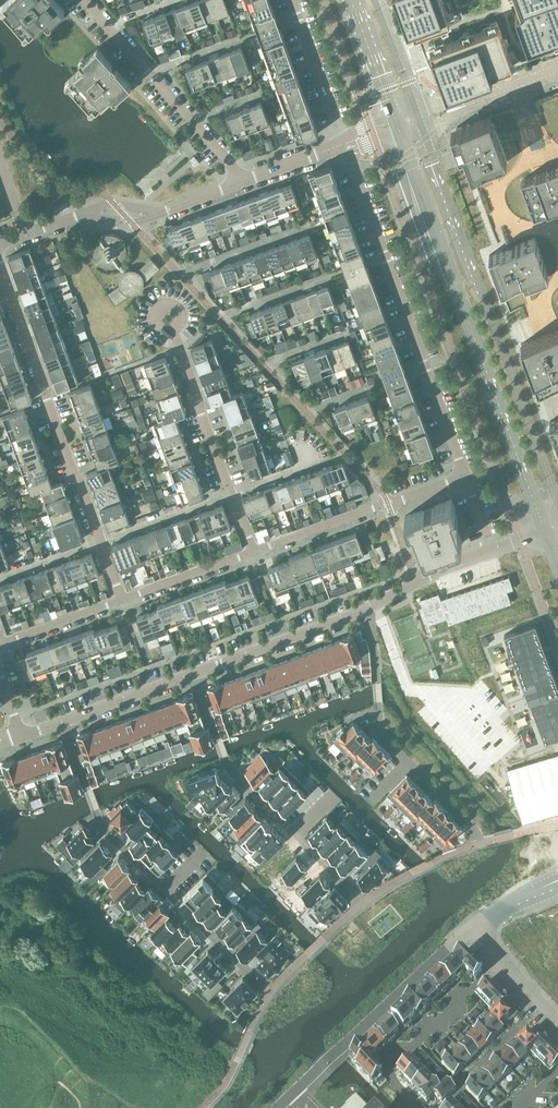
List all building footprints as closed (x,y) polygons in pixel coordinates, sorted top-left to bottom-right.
[(0,7),(27,38),(48,19),(51,23),(65,10),(56,0),(8,0),(0,7)] [(188,4),(196,25),(207,21),(199,0),(188,4)] [(207,21),(218,17),(212,0),(199,0),(207,21)] [(218,17),(229,12),(225,0),(212,0),(218,17)] [(249,8),(270,1),(270,0),(246,0),(249,8)] [(408,26),(414,24),(416,29),(423,26),(450,17),(444,0),(399,0),(408,26)] [(522,1),(516,3),(529,38),(548,31),(553,29),(557,27),(557,0),(521,0),(522,1)] [(139,8),(137,1),(131,4),(133,10),(139,8)] [(249,8),(253,19),(274,11),(270,1),(249,8)] [(188,4),(177,8),(184,29),(196,25),(188,4)] [(177,8),(166,12),(173,33),(184,29),(177,8)] [(274,11),(253,19),(257,30),(278,22),(274,11)] [(166,12),(155,16),(162,37),(173,33),(166,12)] [(162,37),(155,16),(143,20),(152,44),(153,46),(164,42),(162,37)] [(499,22),(431,47),(433,53),(432,53),(447,93),(493,76),(491,70),(513,62),(499,22)] [(259,35),(263,46),(284,38),(280,27),(259,35)] [(263,46),(267,56),(288,49),(284,38),(263,46)] [(114,93),(117,97),(131,85),(97,47),(84,59),(87,63),(66,81),(93,112),(114,93)] [(242,47),(230,51),(238,72),(249,68),(242,47)] [(267,56),(271,67),(291,59),(288,49),(267,56)] [(230,51),(219,55),(227,76),(238,72),(230,51)] [(159,56),(161,62),(170,59),(167,52),(159,56)] [(219,55),(208,59),(216,80),(227,76),(219,55)] [(208,59),(197,63),(205,84),(216,80),(208,59)] [(271,67),(274,77),(295,70),(291,59),(271,67)] [(186,69),(188,75),(193,88),(205,84),(197,63),(186,68),(186,69)] [(274,77),(278,88),(299,80),(295,70),(274,77)] [(278,88),(282,98),(303,91),(299,80),(278,88)] [(282,98),(286,109),(307,101),(303,91),(282,98)] [(286,109),(290,119),(310,111),(307,101),(286,109)] [(262,102),(250,107),(258,127),(270,123),(262,102)] [(250,107),(239,111),(247,131),(258,127),(250,107)] [(247,131),(239,111),(228,115),(235,136),(247,131)] [(290,119),(294,130),(314,122),(310,111),(290,119)] [(507,162),(490,116),(451,130),(460,154),(464,152),(473,174),(507,162)] [(314,122),(294,130),(297,140),(318,133),(314,122)] [(284,134),(278,136),(282,145),(287,143),(284,134)] [(266,143),(268,150),(274,147),(272,141),(266,143)] [(241,152),(244,160),(256,156),(253,148),(241,152)] [(196,165),(200,162),(194,155),(190,159),(196,165)] [(309,173),(313,184),(334,176),(330,165),(309,173)] [(521,180),(534,215),(557,206),(557,166),(521,180)] [(313,184),(317,194),(338,187),(334,176),(313,184)] [(300,177),(294,179),(298,189),(304,186),(300,177)] [(291,183),(280,187),(287,208),(299,203),(291,183)] [(280,187),(269,191),(276,212),(287,208),(280,187)] [(317,194),(321,205),(342,197),(338,187),(317,194)] [(269,191),(258,195),(265,216),(267,221),(278,217),(276,212),(269,191)] [(258,195),(247,199),(254,220),(265,216),(258,195)] [(321,205),(325,215),(346,207),(342,197),(321,205)] [(247,199),(236,203),(243,224),(254,220),(247,199)] [(236,203),(224,207),(232,228),(243,224),(236,203)] [(224,207),(213,211),(221,232),(232,228),(224,207)] [(325,215),(329,226),(349,218),(346,207),(325,215)] [(213,211),(202,215),(210,236),(221,232),(213,211)] [(202,215),(191,219),(199,240),(210,236),(202,215)] [(329,226),(332,236),(353,228),(349,218),(329,226)] [(191,219),(180,223),(188,244),(190,250),(201,246),(199,240),(191,219)] [(172,237),(164,240),(169,251),(188,244),(180,223),(169,228),(172,237)] [(332,236),(336,246),(357,239),(353,228),(332,236)] [(310,234),(298,238),(306,259),(318,255),(310,234)] [(98,238),(99,239),(95,243),(94,248),(94,253),(95,258),(94,259),(95,259),(96,259),(97,261),(97,262),(98,262),(102,265),(107,267),(112,267),(117,265),(118,266),(123,273),(121,275),(120,278),(119,282),(120,285),(108,293),(108,292),(107,293),(115,304),(116,303),(115,303),(128,294),(129,293),(134,293),(139,290),(142,286),(143,281),(144,281),(159,267),(159,268),(160,267),(151,257),(150,258),(151,258),(137,271),(135,270),(132,269),(129,270),(126,270),(121,263),(121,262),(124,258),(126,253),(126,248),(124,243),(125,243),(125,242),(124,243),(122,240),(123,239),(122,239),(121,240),(117,236),(113,235),(107,235),(102,236),(102,235),(101,236),(102,236),(99,238),(98,238)] [(298,238),(287,242),(295,263),(306,259),(298,238)] [(500,250),(489,254),(502,289),(535,277),(536,281),(549,277),(535,238),(500,250)] [(336,246),(340,257),(361,249),(357,239),(336,246)] [(287,242),(276,246),(284,267),(295,263),(287,242)] [(276,246),(265,250),(273,271),(284,267),(276,246)] [(9,256),(13,267),(34,260),(30,248),(9,256)] [(361,249),(340,257),(344,268),(365,260),(361,249)] [(265,250),(254,254),(262,275),(273,271),(265,250)] [(254,254),(243,258),(251,279),(262,275),(254,254)] [(243,258),(232,262),(240,283),(251,279),(243,258)] [(13,267),(17,278),(38,271),(34,260),(13,267)] [(232,262),(221,266),(229,287),(240,283),(232,262)] [(346,273),(350,284),(371,276),(367,265),(346,273)] [(229,287),(221,266),(209,270),(217,291),(229,287)] [(17,278),(21,289),(42,282),(38,271),(17,278)] [(350,284),(354,294),(374,287),(371,276),(350,284)] [(271,290),(288,285),(286,280),(270,285),(271,290)] [(21,289),(25,300),(46,293),(42,282),(21,289)] [(329,285),(317,289),(325,310),(336,306),(329,285)] [(354,294),(358,305),(378,297),(374,287),(354,294)] [(317,289),(306,293),(314,314),(325,310),(317,289)] [(29,312),(50,304),(54,302),(50,291),(46,293),(25,300),(29,312)] [(306,293),(295,297),(303,318),(314,314),(306,293)] [(295,297),(284,301),(292,322),(303,318),(295,297)] [(358,305),(361,315),(382,308),(378,297),(358,305)] [(284,301),(273,305),(280,326),(292,322),(284,301)] [(29,312),(33,323),(54,315),(50,304),(29,312)] [(273,305),(262,309),(269,330),(280,326),(273,305)] [(74,308),(73,307),(72,308),(74,314),(82,311),(79,306),(74,308)] [(361,315),(365,326),(386,318),(382,308),(361,315)] [(252,337),(258,334),(269,330),(262,309),(250,314),(252,320),(246,322),(252,337)] [(33,323),(37,334),(58,326),(54,315),(33,323)] [(365,326),(369,336),(390,328),(386,318),(365,326)] [(37,334),(41,345),(62,337),(58,326),(37,334)] [(369,336),(373,347),(394,339),(390,328),(369,336)] [(522,343),(538,388),(557,381),(557,330),(522,343)] [(12,343),(8,332),(0,335),(0,348),(12,343)] [(191,347),(195,358),(216,351),(212,339),(204,342),(203,338),(206,334),(205,333),(192,344),(193,346),(191,347)] [(41,345),(46,356),(66,348),(62,337),(41,345)] [(287,342),(289,348),(298,345),(296,339),(287,342)] [(373,347),(377,357),(397,349),(394,339),(373,347)] [(349,340),(337,344),(345,365),(357,361),(349,340)] [(16,354),(12,343),(0,348),(0,360),(16,354)] [(337,344),(326,348),(334,369),(345,365),(337,344)] [(46,356),(50,367),(70,359),(66,348),(46,356)] [(326,348),(315,353),(323,373),(334,369),(326,348)] [(377,357),(380,367),(401,360),(397,349),(377,357)] [(195,358),(199,369),(220,362),(216,351),(195,358)] [(315,353),(304,357),(312,377),(323,373),(315,353)] [(20,365),(16,354),(0,360),(0,373),(20,365)] [(144,364),(149,375),(169,368),(165,356),(144,364)] [(312,377),(304,357),(292,361),(300,382),(312,377)] [(50,367),(54,378),(74,371),(70,359),(50,367)] [(401,360),(380,367),(384,379),(405,371),(401,360)] [(199,369),(203,380),(224,373),(220,362),(199,369)] [(3,384),(24,376),(20,365),(0,373),(0,376),(3,384)] [(149,375),(153,387),(174,379),(169,368),(149,375)] [(74,371),(54,378),(58,390),(79,382),(74,371)] [(112,376),(116,387),(122,384),(118,373),(112,376)] [(203,380),(207,392),(228,384),(224,373),(203,380)] [(3,384),(7,395),(28,388),(24,376),(3,384)] [(386,383),(390,394),(411,387),(407,376),(386,383)] [(153,387),(157,398),(178,390),(174,379),(153,387)] [(70,391),(74,403),(95,395),(91,383),(70,391)] [(212,403),(222,399),(232,395),(228,384),(207,392),(212,403)] [(390,394),(394,405),(415,397),(411,387),(390,394)] [(28,388),(7,395),(11,407),(32,399),(28,388)] [(157,398),(161,409),(182,401),(178,390),(157,398)] [(222,399),(226,410),(247,403),(242,391),(232,395),(222,399)] [(74,403),(78,414),(99,406),(95,395),(74,403)] [(369,396),(358,400),(365,421),(377,416),(369,396)] [(394,405),(398,415),(419,408),(415,397),(394,405)] [(347,404),(354,425),(356,430),(367,426),(365,421),(358,400),(347,404)] [(155,411),(159,422),(165,419),(165,420),(175,416),(176,416),(186,413),(182,401),(161,409),(155,411)] [(226,410),(230,421),(251,414),(247,403),(226,410)] [(342,429),(354,425),(347,404),(335,408),(342,429)] [(78,414),(82,425),(103,417),(99,406),(78,414)] [(3,416),(7,427),(28,420),(24,408),(3,416)] [(398,415),(402,426),(422,418),(419,408),(398,415)] [(230,421),(234,432),(255,425),(251,414),(230,421)] [(154,423),(159,435),(179,427),(176,416),(175,416),(165,420),(165,419),(159,422),(154,423)] [(82,425),(86,436),(107,428),(103,417),(82,425)] [(550,420),(557,442),(557,417),(550,420)] [(134,418),(127,421),(131,432),(139,429),(137,422),(136,420),(135,419),(134,418)] [(402,426),(406,436),(426,429),(422,418),(402,426)] [(7,427),(11,438),(32,431),(28,420),(7,427)] [(234,432),(238,443),(259,436),(255,425),(234,432)] [(159,435),(163,446),(184,438),(179,427),(159,435)] [(86,436),(90,447),(111,439),(107,428),(86,436)] [(406,436),(409,447),(430,439),(426,429),(406,436)] [(11,438),(15,449),(36,442),(32,431),(11,438)] [(238,443),(242,454),(263,447),(259,436),(238,443)] [(163,446),(167,457),(188,449),(184,438),(163,446)] [(90,447),(94,458),(115,450),(111,439),(90,447)] [(430,439),(409,447),(413,458),(434,450),(430,439)] [(15,449),(19,460),(40,453),(36,442),(15,449)] [(242,454),(246,466),(267,458),(263,447),(242,454)] [(291,448),(284,451),(289,463),(296,461),(291,448)] [(167,457),(171,468),(192,460),(188,449),(167,457)] [(94,458),(98,469),(109,465),(109,466),(119,462),(115,450),(94,458)] [(19,460),(23,472),(44,464),(40,453),(19,460)] [(277,465),(287,462),(285,454),(275,457),(277,465)] [(267,458),(246,466),(250,477),(271,469),(267,458)] [(170,481),(175,479),(196,471),(192,460),(171,468),(166,470),(170,481)] [(343,461),(332,465),(339,486),(350,482),(352,485),(355,486),(359,485),(361,483),(362,484),(363,483),(350,470),(347,471),(343,461)] [(398,465),(400,470),(409,467),(407,461),(398,465)] [(23,472),(27,483),(48,475),(44,464),(23,472)] [(88,472),(92,484),(113,476),(109,466),(109,465),(98,469),(88,472)] [(332,465),(320,469),(328,490),(339,486),(332,465)] [(320,469),(309,473),(317,494),(328,490),(320,469)] [(175,479),(179,490),(200,482),(196,471),(175,479)] [(309,473),(298,477),(306,498),(317,494),(309,473)] [(31,494),(42,490),(52,486),(48,475),(27,483),(31,494)] [(92,484),(96,495),(117,488),(113,476),(92,484)] [(287,481),(295,502),(297,508),(308,504),(306,498),(298,477),(287,481)] [(287,481),(276,485),(284,506),(295,502),(287,481)] [(42,490),(46,501),(66,494),(62,482),(52,486),(42,490)] [(200,482),(179,490),(183,502),(204,494),(200,482)] [(276,485),(265,489),(273,510),(284,506),(276,485)] [(156,489),(159,497),(164,495),(161,487),(156,489)] [(96,495),(100,506),(121,499),(117,488),(96,495)] [(156,498),(152,488),(142,491),(145,501),(156,498)] [(265,489),(254,493),(262,514),(273,510),(265,489)] [(262,514),(254,493),(243,497),(250,518),(262,514)] [(46,501),(50,512),(70,505),(66,494),(46,501)] [(358,500),(360,505),(369,502),(370,499),(368,494),(363,496),(362,499),(358,500)] [(100,506),(104,517),(125,510),(121,499),(100,506)] [(456,510),(452,499),(433,506),(432,503),(423,506),(424,509),(405,516),(409,527),(414,526),(424,555),(427,556),(461,544),(462,541),(451,512),(456,510)] [(347,503),(349,509),(357,506),(355,500),(347,503)] [(50,512),(54,523),(75,516),(70,505),(50,512)] [(223,505),(211,509),(219,530),(231,526),(223,505)] [(211,509),(200,513),(208,534),(219,530),(211,509)] [(323,512),(326,518),(333,515),(331,509),(323,512)] [(125,510),(104,517),(109,529),(129,521),(125,510)] [(312,514),(315,522),(320,520),(317,511),(312,514)] [(200,513),(189,517),(197,538),(208,534),(200,513)] [(54,523),(58,534),(79,527),(75,516),(54,523)] [(189,517),(178,521),(186,542),(197,538),(189,517)] [(178,521),(167,525),(175,546),(186,542),(178,521)] [(167,525),(156,529),(164,550),(175,546),(167,525)] [(260,541),(272,537),(268,525),(256,529),(260,541)] [(79,527),(58,534),(62,546),(83,538),(79,527)] [(156,529),(145,533),(152,554),(164,550),(156,529)] [(356,532),(345,536),(353,557),(364,553),(356,532)] [(145,533),(134,537),(141,558),(152,554),(145,533)] [(345,536),(334,540),(343,566),(354,562),(353,557),(345,536)] [(134,537),(123,541),(133,568),(144,564),(141,558),(134,537)] [(334,540),(323,544),(332,570),(343,566),(334,540)] [(133,568),(123,541),(111,545),(121,573),(133,568)] [(226,548),(228,554),(243,548),(241,543),(226,548)] [(323,544),(312,548),(321,574),(332,570),(323,544)] [(381,545),(375,547),(379,560),(386,557),(381,545)] [(379,560),(375,547),(368,549),(373,562),(379,560)] [(312,548),(301,552),(310,579),(321,574),(312,548)] [(289,557),(290,560),(291,560),(297,577),(298,577),(299,580),(300,582),(310,579),(301,552),(289,557)] [(91,553),(80,557),(87,578),(99,574),(91,553)] [(0,555),(0,569),(9,565),(5,554),(0,555)] [(80,557),(69,561),(76,582),(87,578),(80,557)] [(291,560),(290,560),(280,564),(287,585),(299,580),(298,577),(297,577),(291,560)] [(69,561),(57,565),(65,586),(76,582),(69,561)] [(270,572),(260,576),(264,588),(274,585),(278,595),(290,591),(287,585),(280,564),(268,568),(270,572)] [(57,565),(46,569),(54,590),(65,586),(57,565)] [(46,569),(35,573),(43,594),(54,590),(46,569)] [(35,573),(24,577),(32,598),(43,594),(35,573)] [(438,593),(420,599),(429,624),(447,617),(450,623),(517,599),(508,574),(441,599),(438,593)] [(248,575),(237,579),(245,600),(256,596),(255,592),(264,588),(260,576),(250,579),(248,575)] [(24,577),(13,581),(21,602),(32,598),(24,577)] [(237,579),(227,583),(226,583),(232,601),(233,604),(245,600),(237,579)] [(226,580),(214,584),(223,610),(234,607),(233,604),(232,601),(226,583),(227,583),(226,580)] [(13,581),(2,585),(10,606),(21,602),(13,581)] [(203,588),(210,609),(212,614),(223,610),(214,584),(203,588)] [(2,585),(0,586),(0,610),(10,606),(2,585)] [(203,588),(192,592),(199,613),(210,609),(203,588)] [(341,593),(339,588),(332,590),(334,596),(341,593)] [(181,596),(188,617),(190,622),(201,618),(199,613),(192,592),(181,596)] [(181,596),(170,600),(177,621),(188,617),(181,596)] [(158,605),(159,608),(160,608),(166,625),(167,625),(177,621),(170,600),(158,605)] [(160,608),(159,608),(149,612),(156,632),(168,628),(167,625),(166,625),(160,608)] [(156,632),(149,612),(137,616),(139,620),(132,622),(141,645),(147,643),(147,641),(158,637),(156,632)] [(105,627),(113,648),(115,653),(116,653),(115,652),(125,648),(126,649),(128,648),(130,647),(131,645),(132,643),(125,625),(118,627),(117,623),(105,627)] [(504,635),(545,745),(557,741),(557,685),(535,623),(504,635)] [(105,627),(95,631),(94,631),(101,649),(100,649),(101,653),(113,648),(105,627)] [(94,628),(82,632),(90,653),(100,649),(101,649),(94,631),(95,631),(94,628)] [(342,639),(351,665),(361,661),(361,655),(355,641),(364,638),(363,638),(361,630),(341,637),(341,639),(342,639)] [(82,632),(71,636),(79,657),(90,653),(82,632)] [(71,636),(60,640),(68,661),(79,657),(71,636)] [(361,661),(362,674),(371,673),(369,648),(365,637),(363,638),(364,638),(355,641),(361,655),(361,661)] [(340,669),(351,665),(342,639),(341,639),(331,643),(340,669)] [(49,644),(57,665),(59,672),(70,667),(68,661),(60,640),(49,644)] [(329,673),(340,669),(331,643),(320,647),(329,673)] [(49,644),(38,648),(46,669),(57,665),(49,644)] [(329,673),(320,647),(309,651),(318,677),(319,677),(317,672),(327,668),(329,673)] [(46,669),(38,648),(26,653),(28,657),(18,661),(25,681),(36,677),(35,673),(46,669)] [(175,648),(164,652),(165,657),(176,653),(175,648)] [(165,657),(164,652),(163,650),(157,652),(159,660),(165,657)] [(307,681),(318,677),(309,651),(298,655),(307,681)] [(296,685),(307,681),(298,655),(287,660),(296,685)] [(285,689),(296,685),(287,660),(276,664),(285,689)] [(109,667),(112,675),(123,671),(120,662),(109,667)] [(274,693),(285,689),(276,664),(265,668),(274,693)] [(263,697),(274,693),(265,668),(254,672),(263,697)] [(252,701),(263,697),(254,672),(243,676),(252,701)] [(99,674),(89,676),(90,683),(100,680),(99,674)] [(251,701),(252,701),(243,676),(232,680),(241,705),(240,700),(250,697),(251,701)] [(87,679),(76,683),(78,689),(89,685),(87,679)] [(230,709),(241,705),(232,680),(221,684),(230,709)] [(221,713),(230,709),(221,684),(220,682),(208,686),(216,707),(218,714),(221,713)] [(54,692),(56,698),(64,694),(63,689),(54,692)] [(185,719),(200,713),(192,692),(177,698),(178,700),(178,699),(185,719)] [(167,703),(176,727),(187,723),(185,719),(178,699),(178,700),(167,703)] [(165,731),(176,727),(167,703),(156,707),(165,731)] [(154,735),(165,731),(156,707),(145,712),(154,735)] [(223,739),(230,736),(221,713),(218,714),(216,707),(212,709),(223,739)] [(143,739),(154,735),(145,712),(134,716),(143,739)] [(205,726),(200,713),(185,719),(187,723),(190,732),(205,727),(205,726)] [(132,743),(143,739),(134,716),(123,720),(132,743)] [(121,748),(132,743),(123,720),(112,724),(121,748)] [(363,731),(354,721),(346,729),(343,727),(336,734),(338,737),(334,742),(343,751),(363,731)] [(110,752),(121,748),(112,724),(101,728),(110,752)] [(196,748),(214,742),(208,725),(205,726),(205,727),(190,732),(196,748)] [(99,756),(110,752),(101,728),(91,732),(90,732),(99,756)] [(90,759),(99,756),(90,732),(91,732),(90,730),(78,734),(87,759),(87,760),(90,759)] [(371,739),(363,731),(343,751),(344,752),(345,750),(354,758),(374,738),(373,737),(371,739)] [(383,746),(374,738),(354,758),(363,767),(383,746)] [(70,761),(62,740),(47,745),(48,748),(48,747),(55,767),(70,761)] [(392,756),(383,746),(363,767),(367,764),(376,772),(392,756)] [(48,748),(37,751),(46,775),(57,771),(55,767),(48,747),(48,748)] [(46,775),(37,751),(26,755),(35,779),(46,775)] [(24,783),(35,779),(26,755),(15,759),(24,783)] [(248,765),(243,771),(259,786),(283,763),(277,757),(271,764),(263,756),(251,768),(248,765)] [(509,771),(524,824),(557,813),(557,756),(509,771)] [(15,757),(0,763),(3,770),(5,769),(12,788),(24,783),(15,759),(15,757)] [(74,774),(70,761),(55,767),(57,771),(60,780),(75,775),(74,774)] [(283,763),(259,786),(259,787),(260,786),(264,791),(268,794),(269,795),(292,772),(283,763)] [(215,767),(182,779),(186,791),(197,787),(199,791),(207,783),(213,788),(220,781),(215,767)] [(92,787),(99,784),(94,769),(89,771),(86,772),(92,787)] [(292,772),(269,795),(278,804),(301,781),(292,772)] [(66,796),(84,790),(77,773),(74,774),(75,775),(60,780),(66,796)] [(416,783),(407,774),(387,794),(396,803),(416,783)] [(207,783),(199,791),(204,797),(203,797),(212,806),(217,802),(216,801),(231,787),(222,779),(220,781),(213,788),(207,783)] [(301,781),(278,804),(280,806),(283,809),(287,813),(310,790),(301,781)] [(425,792),(416,783),(396,803),(405,812),(425,792)] [(231,787),(216,801),(217,802),(227,812),(234,805),(231,802),(240,793),(233,785),(231,787)] [(433,800),(425,792),(405,812),(414,821),(436,799),(435,798),(433,800)] [(243,799),(230,813),(239,821),(233,827),(233,828),(252,809),(255,806),(246,796),(243,799)] [(444,808),(436,799),(414,821),(414,822),(418,818),(425,825),(424,827),(424,828),(444,808)] [(115,806),(110,811),(113,814),(111,816),(122,827),(125,823),(138,811),(127,800),(123,805),(121,803),(116,807),(115,806)] [(191,800),(185,805),(190,809),(195,804),(191,800)] [(195,808),(201,815),(207,809),(203,803),(200,806),(199,804),(195,808)] [(138,811),(125,823),(137,835),(152,820),(154,818),(142,806),(138,811)] [(453,816),(444,808),(424,828),(433,837),(453,816)] [(252,809),(233,828),(242,836),(242,837),(237,841),(238,842),(262,817),(262,816),(261,818),(256,814),(252,809)] [(220,815),(215,820),(219,823),(224,818),(220,815)] [(326,816),(308,834),(317,843),(336,825),(327,815),(326,816)] [(463,826),(453,816),(433,837),(442,846),(449,840),(451,842),(459,835),(456,832),(463,826)] [(262,817),(238,842),(247,851),(273,825),(271,826),(262,817)] [(137,835),(130,843),(139,852),(141,851),(162,829),(152,820),(137,835)] [(317,843),(327,852),(350,829),(340,820),(336,825),(317,843)] [(92,833),(84,825),(67,842),(63,838),(57,844),(73,860),(79,854),(80,855),(94,840),(89,836),(92,833)] [(273,825),(247,851),(248,850),(260,862),(285,837),(281,833),(282,831),(279,827),(277,829),(273,825)] [(162,829),(141,851),(151,860),(169,843),(174,838),(164,828),(162,829)] [(370,828),(365,833),(370,838),(374,833),(370,828)] [(350,829),(327,852),(336,862),(356,842),(359,838),(350,830),(350,829)] [(113,852),(100,840),(80,860),(93,872),(89,876),(94,880),(97,878),(107,868),(102,863),(113,852)] [(276,850),(265,861),(278,874),(296,856),(300,852),(290,842),(286,847),(279,853),(276,850)] [(356,842),(336,862),(345,871),(356,860),(359,863),(368,854),(356,842)] [(151,860),(149,862),(159,872),(178,852),(169,843),(151,860)] [(365,870),(357,878),(368,888),(374,882),(375,883),(382,876),(381,875),(388,868),(378,858),(381,855),(376,849),(360,865),(365,870)] [(119,856),(104,871),(115,882),(128,869),(130,867),(119,856)] [(296,857),(282,872),(292,882),(306,867),(296,857)] [(115,882),(110,886),(111,887),(111,886),(121,896),(120,896),(120,897),(133,884),(137,881),(138,879),(133,874),(128,869),(115,882)] [(207,872),(185,895),(195,904),(217,882),(207,872)] [(304,881),(295,890),(299,894),(309,905),(331,883),(320,872),(308,885),(304,881)] [(143,887),(149,885),(144,873),(139,875),(143,887)] [(120,897),(115,902),(124,911),(131,904),(144,890),(145,890),(137,881),(133,884),(120,897)] [(195,904),(193,906),(196,909),(203,916),(227,892),(217,882),(195,904)] [(144,890),(131,904),(145,918),(160,903),(163,900),(149,886),(145,890),(144,890)] [(332,886),(306,911),(317,922),(324,916),(327,920),(347,901),(332,886)] [(227,892),(203,916),(212,925),(234,902),(225,893),(227,892)] [(234,902),(212,925),(213,925),(215,923),(225,932),(247,910),(237,900),(234,902)] [(145,918),(143,920),(153,929),(165,916),(165,917),(166,916),(170,913),(164,907),(160,903),(145,918)] [(247,910),(225,932),(234,942),(256,919),(247,910)] [(153,929),(148,934),(158,943),(175,926),(165,917),(165,916),(153,929)] [(253,933),(236,949),(247,960),(267,939),(257,929),(261,925),(256,920),(248,928),(253,933)] [(158,943),(158,944),(167,953),(171,950),(187,933),(188,932),(179,923),(175,926),(158,943)] [(210,939),(199,930),(199,929),(195,925),(191,929),(202,939),(194,948),(199,953),(208,943),(212,946),(214,943),(210,939)] [(187,933),(171,950),(187,965),(197,955),(192,949),(201,940),(191,930),(188,932),(187,933)] [(270,939),(256,953),(262,959),(257,964),(268,976),(269,977),(269,976),(275,969),(276,970),(282,965),(281,964),(287,958),(288,957),(287,956),(276,946),(281,941),(275,935),(270,939)] [(207,952),(193,966),(211,983),(203,991),(209,997),(222,984),(216,979),(225,970),(226,969),(225,969),(208,952),(207,951),(206,952),(207,952)] [(463,954),(454,962),(464,973),(466,971),(476,981),(482,975),(463,954)] [(454,962),(442,974),(452,985),(464,973),(454,962)] [(440,973),(428,985),(439,996),(450,985),(451,986),(452,985),(442,974),(440,973)] [(256,991),(243,978),(225,997),(238,1010),(256,991)] [(489,981),(476,993),(483,1000),(486,1003),(498,991),(489,981)] [(428,985),(416,996),(427,1008),(439,996),(428,985)] [(498,991),(486,1003),(488,1006),(496,1013),(508,1001),(498,991)] [(415,996),(403,1007),(415,1020),(427,1008),(416,996),(415,996)] [(483,1000),(480,1003),(481,1005),(485,1009),(488,1006),(486,1003),(483,1000)] [(496,1013),(491,1017),(502,1029),(518,1014),(507,1003),(508,1002),(508,1001),(496,1013)] [(403,1007),(392,1018),(404,1031),(415,1020),(403,1007)] [(247,1019),(240,1012),(233,1019),(243,1029),(247,1019)] [(491,1017),(483,1025),(495,1038),(503,1030),(502,1029),(491,1017)] [(389,1023),(376,1036),(385,1047),(399,1034),(389,1023)] [(483,1025),(474,1033),(487,1046),(496,1038),(495,1038),(483,1025)] [(532,1028),(516,1043),(527,1055),(532,1051),(544,1039),(543,1038),(542,1039),(532,1028)] [(474,1033),(466,1040),(479,1054),(487,1046),(474,1033)] [(376,1036),(363,1049),(373,1059),(385,1047),(376,1036)] [(544,1039),(532,1051),(539,1058),(541,1061),(553,1049),(544,1039)] [(466,1040),(459,1047),(471,1061),(479,1054),(466,1040)] [(515,1042),(507,1050),(520,1063),(522,1061),(522,1060),(527,1055),(516,1043),(515,1042)] [(361,1047),(350,1058),(359,1067),(356,1069),(373,1086),(383,1077),(369,1063),(373,1059),(363,1049),(361,1047)] [(459,1047),(451,1055),(463,1069),(471,1061),(459,1047)] [(541,1061),(544,1064),(551,1071),(557,1064),(557,1054),(553,1049),(541,1061)] [(507,1050),(499,1057),(512,1071),(520,1063),(507,1050)] [(423,1058),(422,1059),(426,1063),(430,1059),(427,1055),(423,1058)] [(451,1055),(442,1063),(455,1077),(464,1069),(463,1069),(451,1055)] [(409,1057),(397,1069),(404,1077),(417,1065),(409,1057)] [(498,1057),(490,1065),(490,1066),(503,1079),(503,1080),(512,1071),(499,1057),(498,1057)] [(539,1058),(536,1061),(539,1065),(541,1067),(544,1064),(541,1061),(539,1058)] [(404,1077),(412,1085),(425,1073),(417,1065),(404,1077)] [(490,1066),(482,1073),(482,1074),(494,1086),(495,1087),(503,1079),(490,1066)] [(439,1068),(435,1072),(439,1077),(440,1076),(443,1072),(439,1068)] [(526,1069),(522,1073),(526,1078),(530,1074),(527,1070),(526,1069)] [(425,1073),(412,1085),(419,1093),(432,1081),(425,1073)] [(482,1074),(475,1081),(487,1094),(494,1086),(482,1074)] [(474,1080),(466,1089),(479,1102),(487,1094),(475,1081),(474,1080)] [(419,1093),(418,1094),(427,1103),(434,1096),(433,1095),(440,1089),(432,1081),(419,1093)] [(440,1089),(433,1095),(434,1096),(442,1104),(456,1091),(447,1082),(440,1089)] [(510,1085),(506,1089),(510,1093),(514,1089),(511,1086),(510,1085)] [(356,1095),(342,1107),(369,1107),(356,1095)] [(497,1097),(493,1101),(494,1102),(497,1106),(501,1102),(497,1097)]
